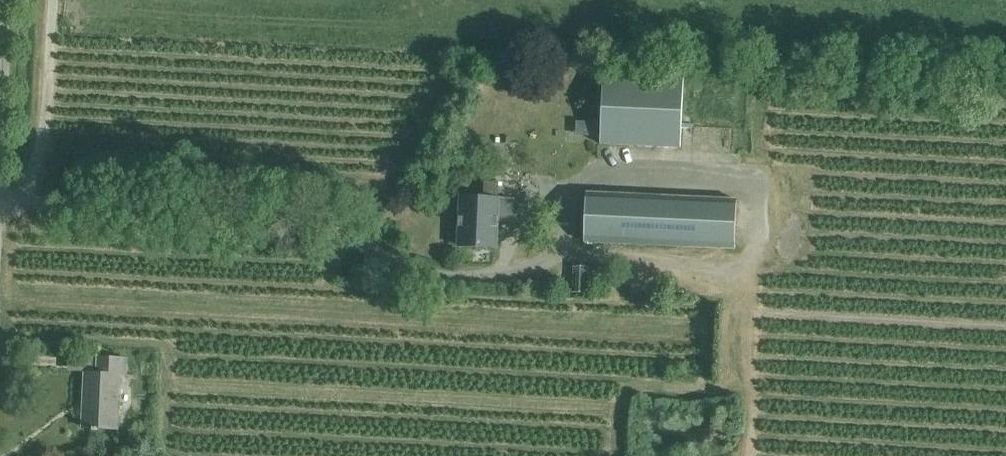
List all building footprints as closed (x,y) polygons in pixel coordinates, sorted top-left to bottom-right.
[(602,145),(681,148),(684,76),(604,73),(602,145)] [(459,244),(496,246),(499,181),(484,180),(483,197),(462,195),(459,244)] [(585,241),(734,248),(736,198),(587,191),(585,241)] [(573,292),(589,292),(589,265),(573,265),(573,292)] [(126,376),(127,359),(98,358),(97,374),(85,373),(82,428),(118,430),(120,376),(126,376)]
